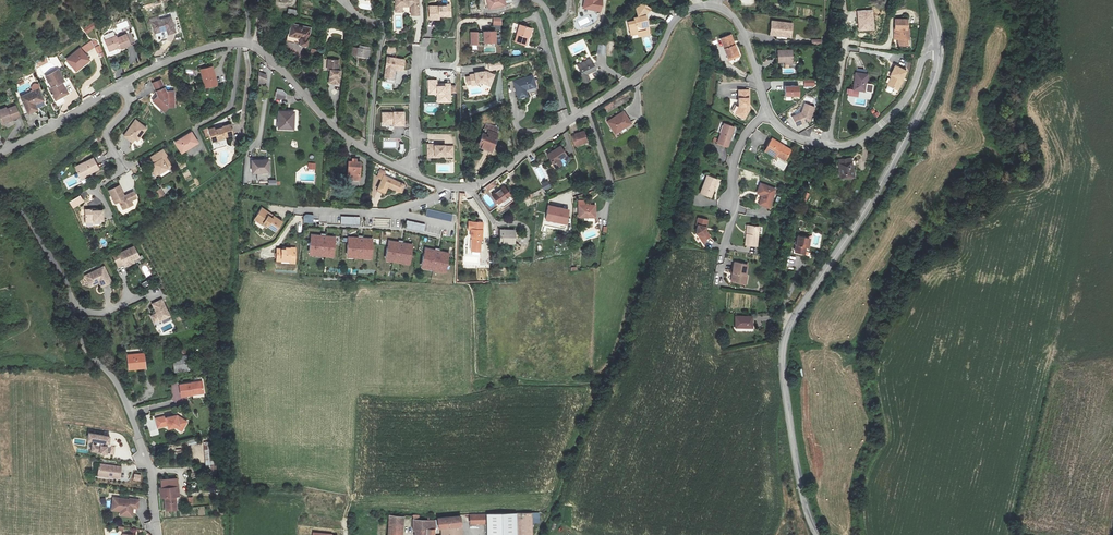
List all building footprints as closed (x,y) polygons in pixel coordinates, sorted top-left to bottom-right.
[(393,12),(400,12),(399,5),(409,4),(410,5),(411,13),(417,13),(416,0),(392,0),(393,12)] [(485,11),(510,5),(509,0),(483,0),(485,11)] [(603,1),(603,0),(586,0),(585,4),(596,6),(594,14),(600,15),(603,1)] [(435,5),(426,6),(428,18),(437,17),(436,13),(439,13),(439,14),(444,14),(444,10),(448,9),(447,2),(435,4),(435,5)] [(650,9),(643,5),(636,10),(638,17),(634,19),(634,22),(627,23),(630,35),(637,33),(638,36),(649,33),(645,17),(650,9)] [(287,14),(296,17),(298,10),(289,8),(287,14)] [(858,11),(859,31),(874,29),(872,10),(858,11)] [(174,17),(156,22),(159,32),(169,29),(170,32),(177,29),(174,17)] [(908,19),(896,19),(896,28),(894,28),(894,39),(898,39),(898,46),(909,46),(909,40),(910,40),(910,29),(908,29),(908,19)] [(772,21),(770,35),(791,38),(792,24),(772,21)] [(86,35),(97,28),(93,22),(83,30),(86,35)] [(312,28),(293,24),(291,36),(302,38),(301,44),(309,45),(312,28)] [(529,26),(518,24),(514,42),(525,44),(529,26)] [(475,33),(469,33),(469,45),(476,45),(476,42),(481,42),(493,42),(493,32),(481,32),(481,33),(475,34),(475,33)] [(122,37),(110,40),(113,51),(125,47),(126,49),(135,46),(132,35),(123,38),(122,37)] [(721,39),(729,60),(739,56),(731,35),(721,39)] [(606,55),(606,45),(597,45),(597,55),(606,55)] [(82,58),(90,53),(84,46),(71,56),(79,67),(86,63),(82,58)] [(100,46),(95,48),(98,54),(103,52),(100,46)] [(370,51),(360,49),(359,56),(369,58),(370,51)] [(778,62),(789,62),(789,64),(793,64),(793,50),(777,51),(778,62)] [(93,58),(90,53),(82,58),(86,63),(93,58)] [(334,55),(333,61),(334,62),(332,78),(342,79),(343,66),(341,66),(342,56),(334,55)] [(405,60),(387,58),(385,77),(393,78),(394,70),(403,71),(405,60)] [(590,63),(588,60),(578,64),(582,73),(580,74),(583,82),(594,78),(591,72),(596,70),(593,62),(590,63)] [(62,65),(49,71),(51,77),(53,76),(55,81),(51,84),(57,95),(69,89),(66,83),(65,83),(62,79),(67,76),(62,65)] [(213,67),(201,70),(205,88),(217,85),(213,67)] [(906,72),(896,67),(892,75),(893,76),(889,86),(897,90),(906,72)] [(474,72),(469,73),(471,83),(476,82),(476,81),(481,80),(486,79),(490,80),(494,72),(484,69),(474,71),(474,72)] [(857,69),(854,89),(849,89),(848,96),(858,97),(859,90),(873,92),(874,85),(866,84),(868,74),(866,74),(867,70),(857,69)] [(266,83),(267,74),(259,73),(258,82),(266,83)] [(533,76),(513,82),(518,98),(528,96),(526,90),(536,87),(533,76)] [(438,79),(429,79),(430,89),(438,88),(439,92),(441,92),(441,101),(452,100),(451,82),(445,82),(445,84),(438,85),(438,83),(438,79)] [(175,106),(174,91),(166,91),(161,80),(153,84),(157,92),(158,91),(160,94),(154,101),(165,112),(168,107),(175,106)] [(800,96),(800,85),(785,86),(785,96),(800,96)] [(37,87),(20,96),(29,112),(37,108),(34,101),(42,97),(37,87)] [(276,90),(276,98),(285,99),(286,91),(276,90)] [(744,119),(749,110),(749,106),(749,91),(739,91),(739,108),(735,114),(744,119)] [(815,106),(804,102),(801,112),(791,116),(796,127),(808,121),(815,106)] [(0,112),(0,122),(1,124),(10,120),(11,122),(19,118),(14,107),(5,111),(5,109),(0,112)] [(624,111),(608,121),(614,131),(625,124),(627,126),(632,123),(624,111)] [(296,112),(281,112),(280,129),(287,129),(287,126),(295,127),(296,112)] [(390,114),(383,114),(383,123),(387,123),(388,123),(388,125),(394,125),(394,126),(404,126),(404,113),(394,113),(394,115),(391,115),(390,114)] [(133,142),(135,139),(138,141),(147,128),(136,120),(124,136),(133,142)] [(488,135),(484,134),(479,147),(492,151),(498,134),(496,134),(498,128),(487,123),(484,129),(490,131),(488,135)] [(215,144),(222,142),(221,139),(225,138),(235,135),(231,124),(222,127),(223,128),(218,130),(217,128),(211,131),(215,144)] [(724,124),(717,143),(728,147),(735,128),(724,124)] [(190,149),(189,148),(197,143),(191,132),(175,142),(182,154),(190,149)] [(579,140),(575,141),(578,150),(590,146),(587,136),(579,138),(579,140)] [(776,157),(777,155),(785,160),(791,150),(773,139),(765,151),(776,157)] [(435,145),(428,145),(428,157),(435,157),(435,156),(444,156),(444,157),(453,157),(453,147),(445,147),(445,146),(435,146),(435,145)] [(560,146),(547,154),(555,168),(562,164),(559,159),(566,155),(560,146)] [(157,165),(154,168),(158,173),(172,161),(165,153),(166,152),(161,147),(149,158),(153,163),(154,162),(157,165)] [(851,157),(839,159),(842,180),(854,178),(851,157)] [(89,172),(89,173),(97,169),(92,158),(74,167),(79,177),(89,172)] [(352,162),(349,162),(348,179),(360,180),(361,163),(357,163),(357,159),(353,159),(352,162)] [(269,161),(252,162),(253,173),(269,173),(269,161)] [(405,185),(385,175),(386,172),(381,170),(377,177),(382,180),(377,190),(385,194),(389,186),(402,192),(405,185)] [(718,180),(707,176),(701,193),(712,197),(718,180)] [(541,185),(544,190),(551,186),(548,181),(541,185)] [(488,191),(496,186),(494,182),(485,187),(488,191)] [(776,191),(761,186),(758,196),(763,198),(760,207),(770,210),(776,191)] [(123,210),(128,207),(132,205),(131,201),(136,198),(133,192),(124,197),(119,187),(109,193),(115,205),(119,203),(120,206),(123,210)] [(500,189),(492,194),(499,204),(511,196),(505,187),(501,190),(500,189)] [(161,189),(156,192),(160,200),(165,196),(161,189)] [(535,203),(532,194),(523,197),(526,207),(535,203)] [(70,202),(73,208),(84,202),(80,196),(70,202)] [(590,201),(578,201),(579,218),(596,218),(596,205),(590,205),(590,201)] [(569,210),(549,206),(546,221),(567,225),(569,210)] [(263,220),(261,223),(265,227),(267,225),(274,230),(281,220),(271,214),(270,216),(267,214),(269,212),(261,207),(257,213),(260,214),(258,217),(263,220)] [(427,209),(426,216),(451,221),(453,215),(427,209)] [(85,211),(86,224),(94,224),(94,221),(103,221),(103,211),(93,211),(93,210),(85,211)] [(253,218),(261,223),(263,220),(258,217),(260,214),(257,213),(253,218)] [(303,223),(313,223),(314,215),(304,214),(303,223)] [(341,217),(341,224),(359,225),(360,218),(341,217)] [(711,237),(707,230),(708,221),(698,219),(697,226),(698,226),(697,235),(698,235),(703,243),(711,237)] [(407,221),(406,228),(423,231),(425,225),(407,221)] [(483,223),(469,222),(468,230),(471,230),(471,237),(474,237),(474,240),(472,240),(472,251),(480,251),(481,240),(482,240),(483,223)] [(748,226),(745,245),(757,247),(759,227),(748,226)] [(516,231),(501,230),(501,243),(515,244),(516,231)] [(312,235),(310,255),(334,257),(335,237),(312,235)] [(804,255),(805,250),(808,251),(811,238),(798,235),(796,250),(793,250),(793,253),(804,255)] [(349,237),(348,258),(371,259),(373,239),(349,237)] [(390,241),(387,261),(410,265),(413,245),(390,241)] [(277,258),(282,259),(282,256),(290,257),(290,259),(290,261),(295,262),(296,247),(286,246),(286,247),(278,247),(277,258)] [(134,247),(113,256),(118,267),(123,265),(125,267),(133,263),(132,260),(139,257),(134,247)] [(426,248),(422,268),(445,272),(449,252),(426,248)] [(731,282),(745,285),(747,276),(745,275),(747,265),(734,262),(731,282)] [(104,266),(85,276),(88,282),(93,285),(99,282),(101,286),(112,281),(104,266)] [(162,300),(152,305),(157,316),(154,317),(157,322),(169,317),(162,300)] [(753,317),(736,316),(735,328),(752,328),(753,317)] [(128,355),(129,370),(147,368),(145,354),(128,355)] [(191,354),(172,357),(175,372),(194,369),(191,354)] [(204,393),(202,381),(178,384),(180,397),(204,393)] [(182,431),(187,421),(182,419),(178,420),(177,416),(167,419),(166,417),(156,420),(159,429),(169,426),(170,429),(176,427),(182,431)] [(111,435),(90,432),(88,449),(115,453),(116,446),(109,445),(107,444),(107,441),(110,441),(111,435)] [(213,442),(204,443),(206,470),(216,469),(213,442)] [(121,467),(99,464),(98,476),(120,478),(121,467)] [(160,489),(161,498),(165,498),(166,511),(177,510),(176,497),(180,497),(178,479),(161,480),(162,489),(160,489)] [(132,498),(116,497),(115,509),(123,510),(129,510),(129,514),(135,515),(136,507),(141,507),(142,499),(132,497),(132,498)] [(487,534),(533,534),(533,524),(540,524),(540,513),(532,514),(487,515),(487,534)] [(427,530),(435,530),(435,521),(419,520),(418,515),(413,515),(413,531),(416,532),(416,534),(427,534),(427,530)] [(485,524),(485,515),(476,515),(470,515),(470,525),(485,524)] [(390,516),(388,534),(402,534),(405,518),(390,516)] [(437,517),(438,528),(441,527),(441,534),(461,534),(460,529),(460,516),(437,517)]
